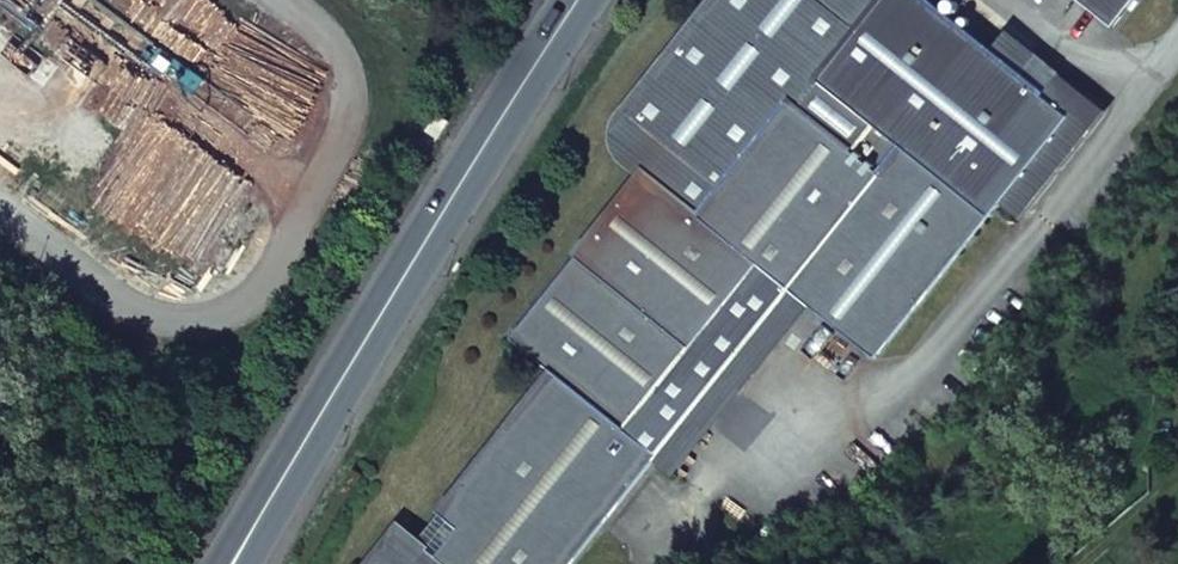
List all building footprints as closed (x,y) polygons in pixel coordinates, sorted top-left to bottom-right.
[(659,458),(666,464),(802,298),(878,360),(1002,209),(1020,223),(1103,119),(1093,111),(1097,105),(1014,39),(997,58),(923,0),(726,0),(624,125),(621,132),(620,138),(622,149),(624,155),(627,159),(631,163),(648,175),(513,339),(555,374),(418,542),(399,528),(370,563),(574,563),(659,458)] [(1119,33),(1145,0),(1077,0),(1119,33)] [(449,128),(438,121),(427,138),(438,145),(449,128)]
